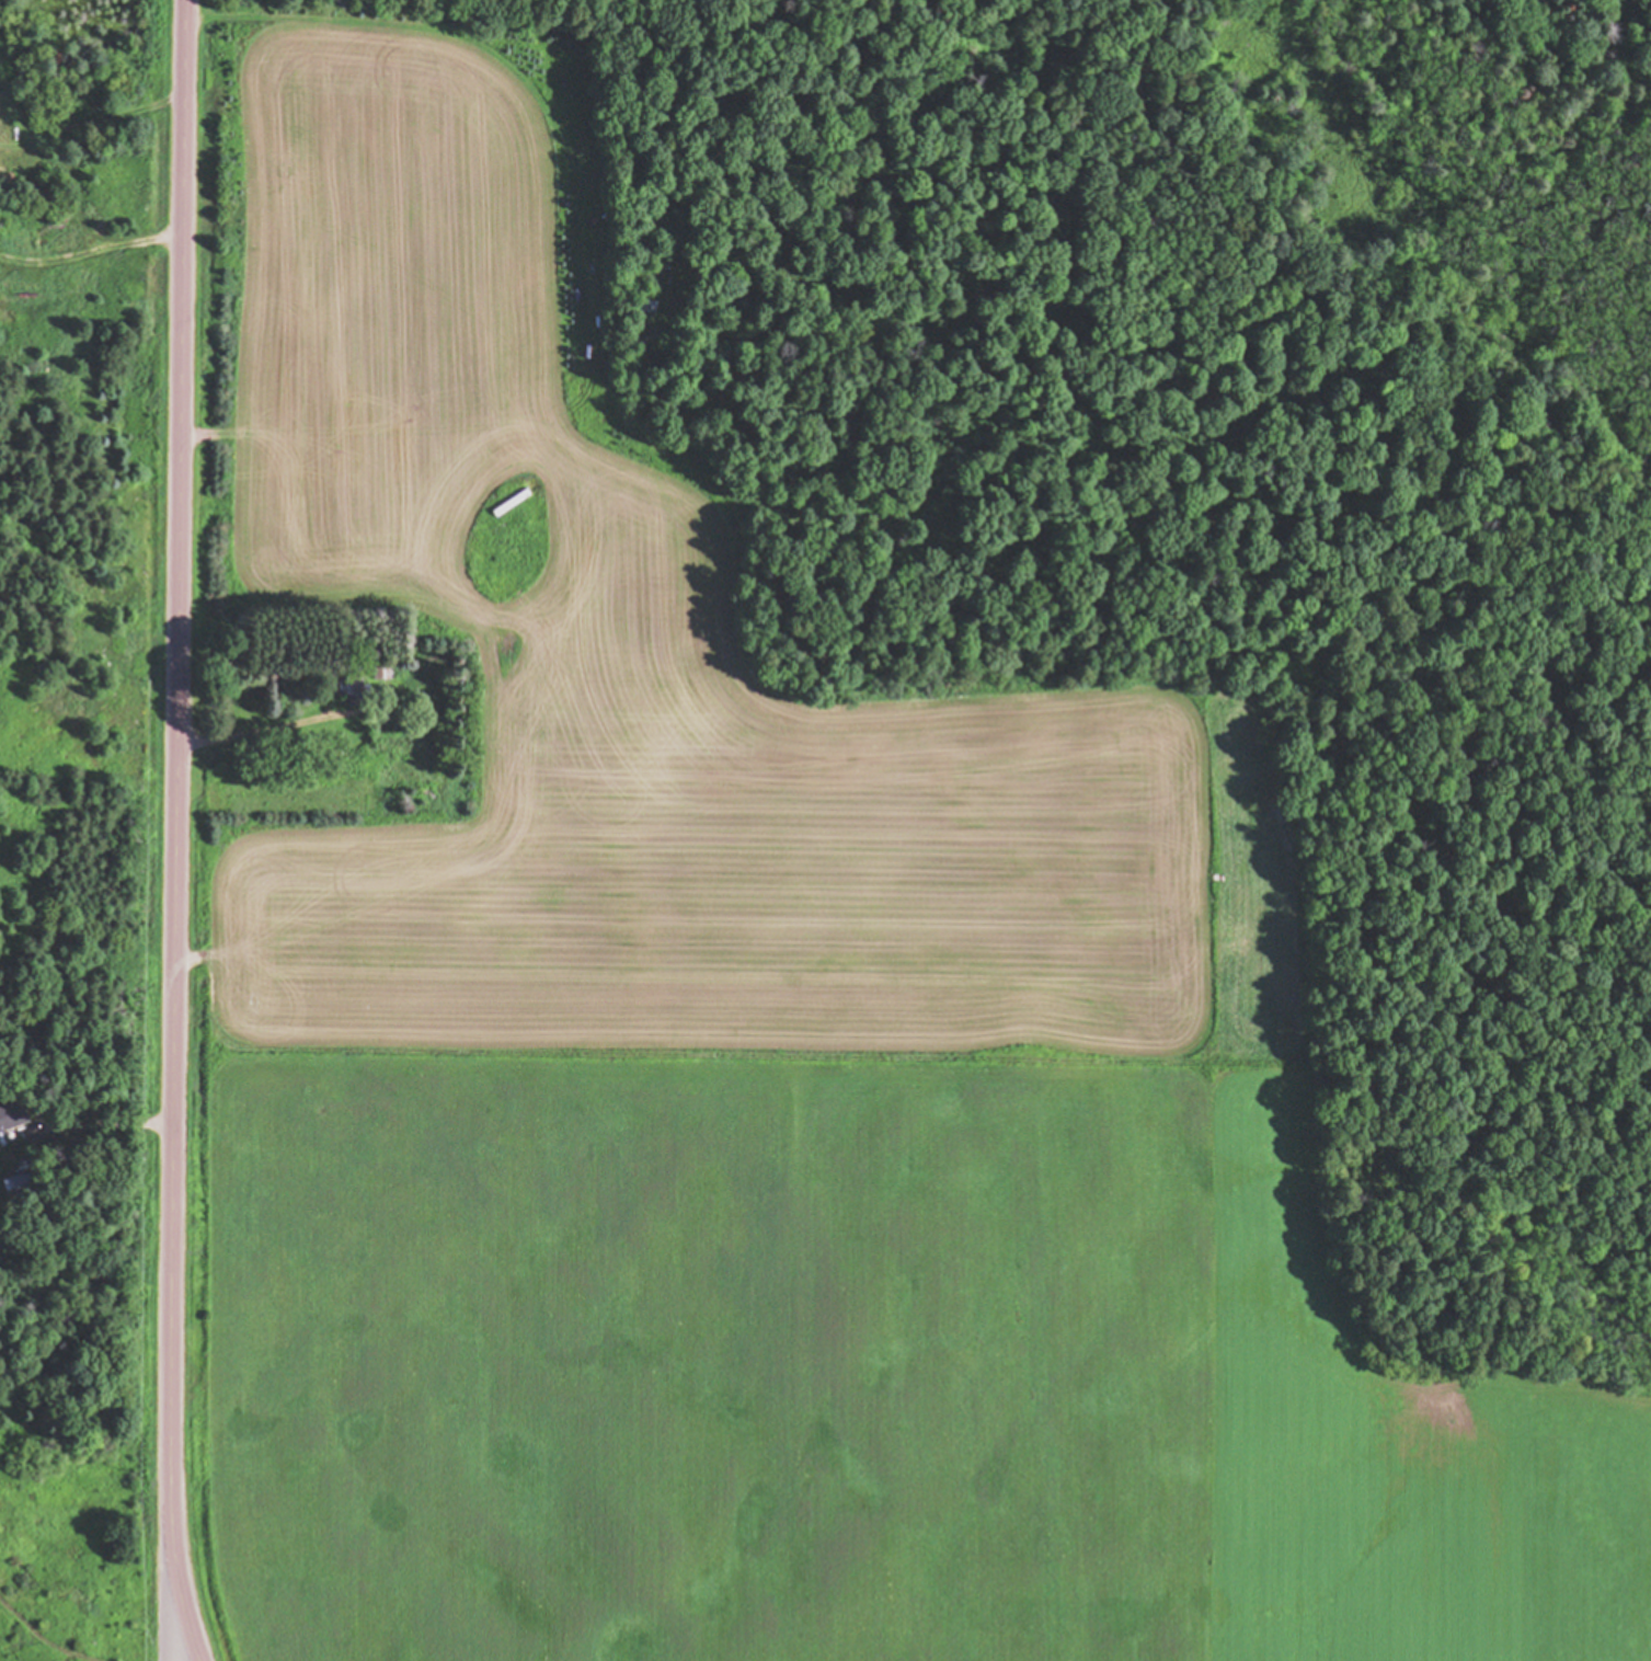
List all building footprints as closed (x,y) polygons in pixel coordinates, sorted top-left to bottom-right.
[(616,335),(616,318),(604,318),(604,335),(616,335)] [(349,694),(352,705),(365,702),(360,677),(339,681),(342,696),(349,694)] [(0,1106),(0,1132),(28,1123),(21,1100),(0,1106)] [(11,1198),(42,1194),(40,1174),(9,1178),(11,1198)]
